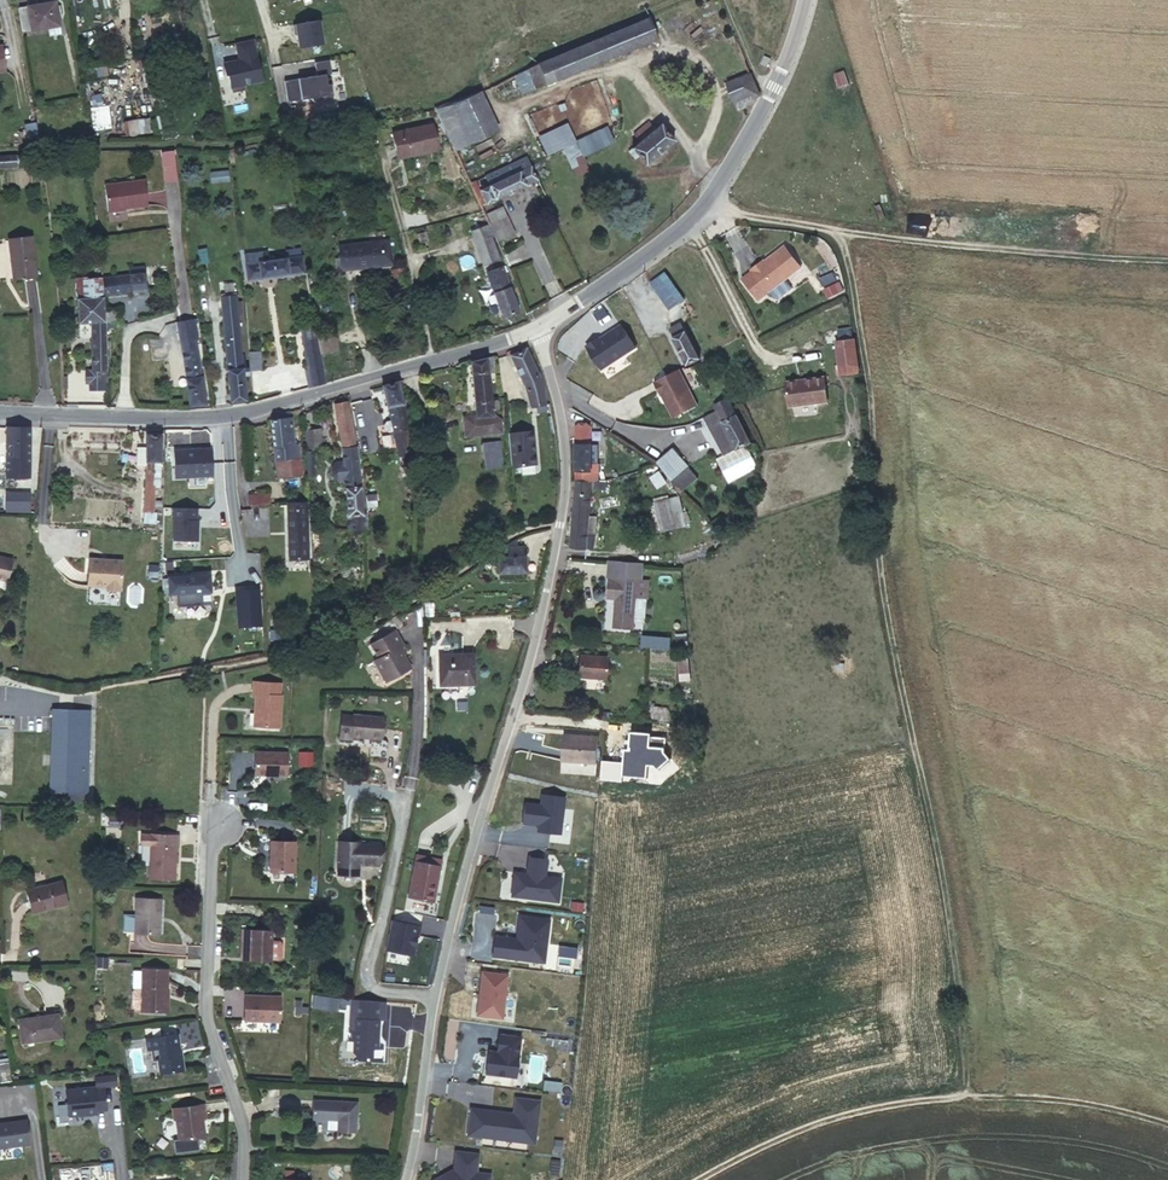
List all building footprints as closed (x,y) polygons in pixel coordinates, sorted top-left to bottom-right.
[(13,2),(17,24),(54,18),(51,0),(22,0),(13,2)] [(512,78),(519,94),(674,32),(679,44),(695,38),(722,27),(712,0),(706,0),(549,62),(512,78)] [(318,20),(292,24),(293,34),(296,34),(298,47),(322,44),(318,20)] [(722,27),(695,38),(704,56),(729,46),(722,27)] [(262,80),(253,40),(236,44),(239,60),(223,63),(226,76),(228,75),(232,93),(245,90),(244,84),(262,80)] [(759,95),(751,72),(725,82),(735,107),(759,95)] [(326,74),(312,75),(313,88),(280,91),(282,112),(310,110),(311,112),(328,111),(326,93),(323,94),(322,88),(327,88),(326,74)] [(503,81),(489,87),(492,94),(506,88),(503,81)] [(431,110),(449,150),(481,135),(463,98),(442,108),(431,110)] [(145,118),(123,122),(126,137),(148,133),(145,118)] [(394,136),(398,160),(437,154),(433,131),(394,136)] [(550,139),(571,180),(589,172),(587,169),(577,152),(566,131),(550,139)] [(623,162),(635,176),(669,146),(655,132),(649,138),(644,133),(630,146),(635,151),(623,162)] [(610,136),(577,152),(587,169),(619,153),(610,136)] [(25,157),(0,158),(0,175),(28,172),(25,157)] [(506,171),(511,181),(524,175),(519,165),(506,171)] [(229,171),(212,171),(211,182),(229,182),(229,171)] [(506,171),(489,178),(491,181),(494,188),(511,181),(506,171)] [(536,171),(524,175),(532,191),(544,186),(536,171)] [(589,172),(571,180),(575,187),(592,178),(589,172)] [(481,194),(471,198),(478,213),(532,191),(524,175),(511,181),(494,188),(491,181),(479,186),(481,194)] [(150,182),(109,185),(111,210),(152,208),(150,182)] [(488,233),(496,252),(519,241),(512,224),(488,233)] [(498,255),(496,252),(488,233),(484,227),(472,232),(470,233),(482,262),(486,261),(498,255)] [(7,237),(10,277),(34,275),(31,236),(7,237)] [(393,267),(386,242),(337,247),(338,259),(331,259),(333,275),(393,267)] [(140,247),(98,252),(100,287),(144,282),(140,247)] [(618,259),(624,255),(619,248),(613,251),(618,259)] [(285,258),(304,256),(304,249),(284,251),(285,258)] [(247,262),(266,260),(265,250),(246,252),(247,262)] [(766,264),(753,273),(754,274),(769,296),(803,273),(788,251),(767,265),(766,264)] [(507,287),(511,285),(498,255),(486,261),(497,291),(507,287)] [(266,260),(247,262),(243,262),(245,278),(307,273),(304,256),(285,258),(266,260)] [(393,289),(405,288),(402,271),(390,273),(393,289)] [(79,401),(105,401),(104,374),(101,321),(100,305),(100,287),(99,272),(74,273),(73,319),(86,320),(89,367),(82,367),(83,379),(87,379),(86,386),(79,386),(79,401)] [(685,300),(668,272),(653,282),(670,309),(685,300)] [(769,296),(754,274),(744,281),(760,303),(769,296)] [(517,308),(507,287),(497,291),(495,291),(503,314),(517,308)] [(222,404),(240,402),(232,288),(216,288),(222,404)] [(836,291),(826,295),(830,304),(839,300),(836,291)] [(520,304),(526,316),(535,310),(530,299),(520,304)] [(115,304),(100,305),(101,321),(110,322),(111,315),(116,315),(115,304)] [(605,304),(595,310),(599,317),(609,310),(605,304)] [(601,335),(589,344),(605,367),(638,344),(624,322),(602,336),(601,335)] [(312,323),(297,325),(305,388),(320,384),(316,354),(314,336),(312,323)] [(685,332),(681,324),(670,329),(674,337),(673,338),(686,366),(699,361),(686,332),(685,332)] [(180,329),(184,402),(198,402),(195,337),(198,337),(198,328),(180,329)] [(332,334),(314,336),(316,354),(334,352),(332,334)] [(860,377),(855,344),(837,346),(841,380),(860,377)] [(540,405),(549,404),(529,346),(517,351),(529,383),(534,406),(540,405)] [(499,351),(477,356),(479,399),(495,398),(494,364),(500,364),(499,351)] [(254,352),(244,353),(245,370),(255,369),(254,352)] [(64,363),(53,362),(53,387),(61,387),(64,363)] [(678,370),(652,381),(658,395),(659,394),(670,418),(694,407),(678,370)] [(414,451),(401,376),(387,380),(394,416),(389,417),(386,421),(387,427),(391,429),(396,428),(401,453),(414,451)] [(833,406),(830,382),(791,387),(795,412),(833,406)] [(346,526),(371,525),(371,504),(367,505),(363,457),(355,398),(339,400),(344,441),(344,458),(346,526)] [(495,412),(495,398),(479,399),(479,413),(495,412)] [(721,413),(735,406),(732,399),(717,406),(721,413)] [(290,405),(272,410),(278,470),(303,468),(301,437),(292,437),(290,405)] [(754,444),(735,406),(721,413),(710,418),(728,456),(754,444)] [(423,415),(414,416),(416,434),(425,433),(423,415)] [(164,425),(147,425),(146,438),(146,457),(144,511),(154,511),(158,458),(162,459),(164,425)] [(30,427),(8,427),(7,478),(29,478),(30,427)] [(589,427),(576,427),(576,479),(590,479),(597,477),(597,462),(589,462),(589,427)] [(324,476),(324,429),(307,429),(307,476),(324,476)] [(467,433),(467,446),(480,445),(479,432),(467,433)] [(537,451),(536,433),(511,435),(514,468),(538,466),(537,456),(535,456),(535,454),(537,451)] [(146,457),(146,438),(137,438),(137,456),(146,457)] [(481,443),(485,469),(504,467),(500,440),(481,443)] [(467,464),(467,446),(457,446),(456,464),(467,464)] [(212,449),(173,450),(174,479),(213,478),(212,449)] [(672,451),(658,465),(674,483),(689,467),(672,451)] [(754,469),(750,460),(740,465),(734,454),(718,462),(728,483),(754,469)] [(701,479),(689,467),(674,483),(686,495),(701,479)] [(590,479),(576,479),(576,509),(590,507),(590,479)] [(242,500),(265,498),(264,486),(241,488),(242,500)] [(7,493),(6,508),(30,510),(31,495),(7,493)] [(308,555),(305,496),(290,497),(293,557),(308,555)] [(590,507),(576,509),(576,550),(591,549),(590,507)] [(199,511),(174,510),(173,543),(198,544),(199,511)] [(719,522),(715,526),(724,536),(733,528),(726,520),(721,525),(719,522)] [(519,542),(507,545),(507,568),(532,568),(532,549),(519,549),(519,542)] [(101,557),(88,556),(87,584),(105,584),(105,587),(120,588),(121,558),(107,557),(107,559),(101,558),(101,557)] [(212,572),(169,574),(170,590),(213,588),(212,572)] [(656,582),(615,579),(614,600),(621,600),(618,628),(640,629),(643,599),(654,600),(656,582)] [(258,586),(242,587),(246,622),(261,621),(258,586)] [(288,618),(278,619),(281,637),(290,636),(288,618)] [(410,642),(400,623),(375,636),(383,650),(379,652),(385,663),(384,664),(389,674),(415,660),(407,644),(410,642)] [(671,664),(672,649),(650,648),(649,663),(671,664)] [(441,656),(443,689),(480,686),(477,653),(441,656)] [(621,662),(585,657),(584,679),(618,683),(621,662)] [(289,676),(258,674),(257,686),(260,686),(258,718),(285,720),(289,676)] [(49,790),(52,790),(83,792),(87,792),(90,707),(52,706),(49,790)] [(382,715),(342,714),(340,740),(352,742),(352,738),(382,739),(382,715)] [(33,729),(33,717),(14,717),(14,730),(33,729)] [(601,739),(564,736),(562,763),(599,766),(601,739)] [(289,748),(258,747),(257,770),(289,770),(289,748)] [(298,767),(313,767),(313,751),(298,751),(298,767)] [(83,792),(52,790),(52,802),(83,803),(83,792)] [(560,834),(565,797),(542,793),(540,807),(535,806),(535,803),(525,802),(522,822),(533,824),(533,822),(538,823),(537,831),(560,834)] [(121,809),(112,809),(111,819),(120,819),(121,809)] [(140,838),(149,838),(148,871),(175,871),(177,828),(140,827),(140,838)] [(364,830),(344,828),(340,866),(359,867),(361,852),(384,854),(386,836),(364,834),(364,830)] [(298,838),(273,837),(272,867),(297,869),(298,838)] [(435,872),(441,873),(445,856),(418,849),(409,887),(431,892),(435,872)] [(510,896),(557,902),(560,878),(544,876),(546,859),(528,857),(526,867),(528,868),(527,874),(513,872),(510,896)] [(67,893),(61,871),(25,880),(31,902),(67,893)] [(436,893),(441,873),(435,872),(431,892),(436,893)] [(159,894),(134,893),(132,930),(158,931),(159,894)] [(549,920),(518,916),(516,937),(518,938),(517,944),(511,943),(511,938),(494,936),(492,957),(544,963),(549,920)] [(391,920),(386,952),(416,957),(421,925),(391,920)] [(273,924),(251,924),(250,953),(272,953),(272,952),(281,953),(283,950),(284,937),(281,934),(273,934),(273,924)] [(106,952),(96,951),(95,960),(106,961),(106,952)] [(139,1005),(138,1006),(164,1008),(166,965),(141,963),(140,984),(133,984),(130,986),(129,1002),(132,1005),(139,1005)] [(502,1018),(508,975),(482,972),(477,1015),(502,1018)] [(253,1014),(254,990),(246,989),(244,1014),(253,1014)] [(282,991),(254,990),(253,1014),(280,1015),(282,991)] [(58,1004),(19,1010),(22,1036),(62,1029),(58,1004)] [(351,1017),(350,1023),(349,1029),(343,1029),(343,1035),(354,1036),(353,1053),(381,1055),(382,1041),(371,1040),(372,1019),(351,1017)] [(142,1044),(154,1043),(157,1068),(178,1065),(174,1030),(142,1033),(142,1044)] [(486,1072),(516,1076),(521,1035),(499,1033),(498,1045),(502,1046),(502,1051),(489,1049),(486,1072)] [(106,1109),(104,1088),(94,1089),(94,1087),(66,1090),(68,1115),(85,1113),(85,1114),(97,1113),(96,1110),(106,1109)] [(365,1100),(320,1097),(320,1116),(345,1118),(344,1129),(363,1130),(365,1100)] [(486,1138),(534,1143),(540,1101),(515,1098),(513,1117),(507,1116),(507,1113),(470,1108),(468,1129),(486,1131),(486,1138)] [(170,1104),(173,1135),(200,1132),(198,1113),(201,1113),(199,1102),(170,1104)] [(0,1119),(0,1144),(28,1141),(26,1117),(0,1119)] [(480,1154),(458,1152),(456,1169),(455,1168),(454,1172),(448,1175),(447,1173),(435,1179),(491,1179),(492,1175),(477,1173),(480,1154)] [(48,1159),(49,1171),(58,1170),(59,1179),(102,1179),(99,1155),(48,1159)] [(558,1175),(560,1161),(551,1159),(549,1174),(558,1175)] [(147,1169),(147,1178),(167,1175),(166,1167),(147,1169)]
